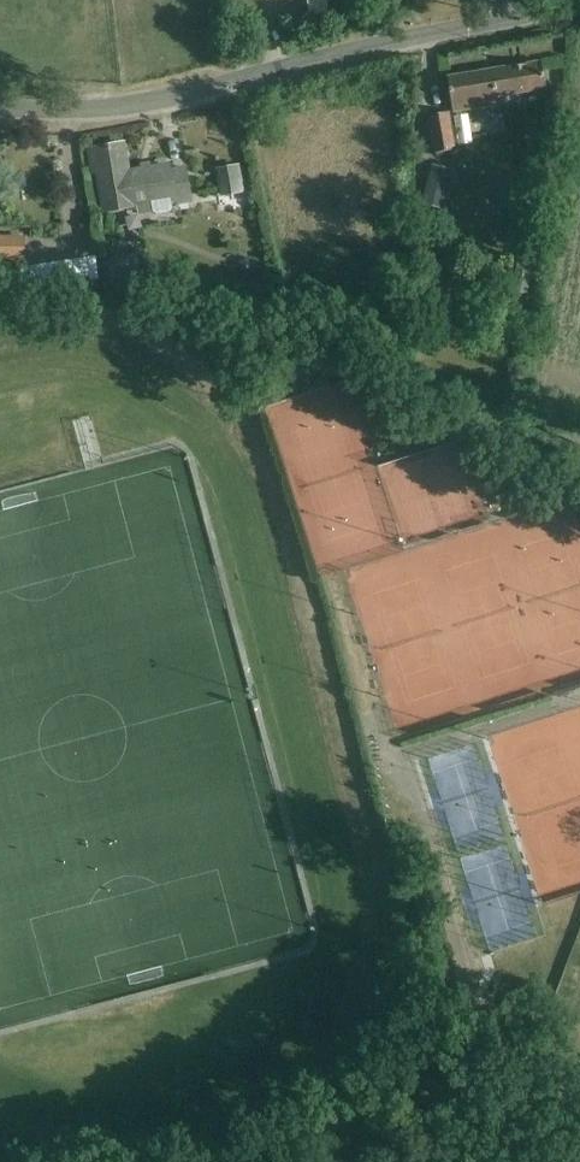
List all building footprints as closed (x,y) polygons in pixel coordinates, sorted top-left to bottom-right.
[(448,78),(452,102),(453,113),(500,105),(498,97),(547,89),(542,62),(448,78)] [(432,116),(438,153),(454,150),(448,113),(432,116)] [(122,145),(90,151),(93,172),(99,171),(105,210),(152,202),(154,212),(158,215),(172,212),(174,208),(172,198),(174,198),(175,203),(190,200),(185,169),(170,172),(169,167),(128,174),(122,145)] [(432,165),(422,204),(444,210),(454,171),(432,165)] [(220,170),(224,197),(242,194),(237,166),(220,170)] [(22,261),(22,237),(0,237),(0,261),(22,261)] [(141,281),(137,256),(108,260),(112,285),(141,281)]
